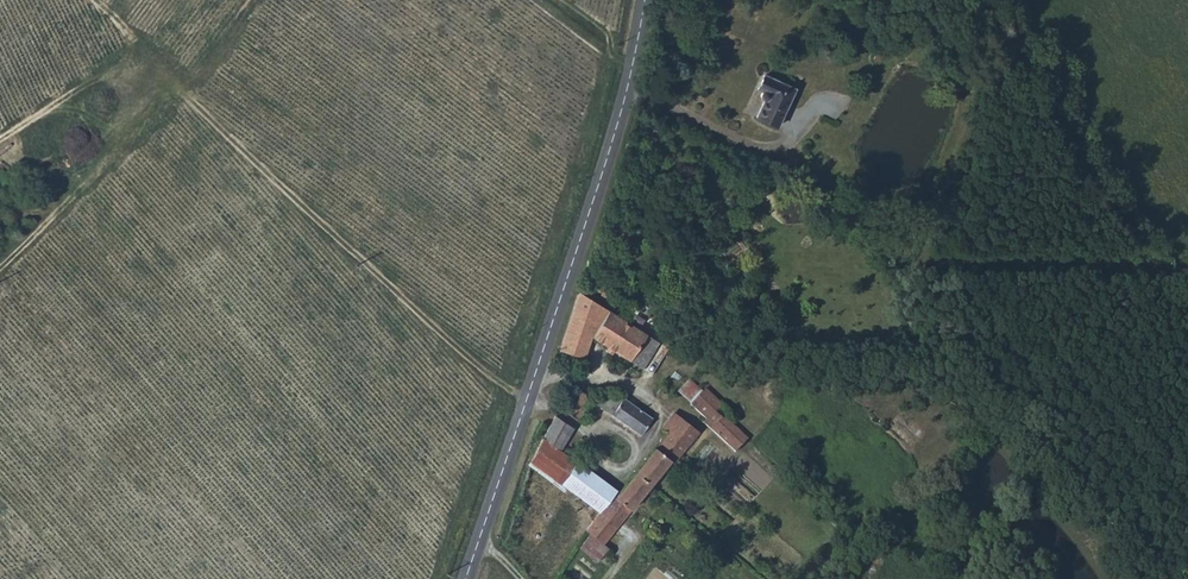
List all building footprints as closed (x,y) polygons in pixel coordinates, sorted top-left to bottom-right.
[(752,112),(775,121),(790,81),(755,67),(750,80),(756,83),(755,87),(756,92),(758,96),(752,112)] [(780,159),(784,173),(798,169),(794,156),(780,159)] [(593,335),(611,346),(625,356),(643,367),(659,341),(580,291),(561,348),(586,355),(593,335)] [(638,434),(652,416),(622,394),(620,396),(606,386),(595,402),(638,434)] [(719,404),(703,390),(691,403),(689,405),(704,419),(712,409),(716,413),(719,411),(720,407),(719,404)] [(700,423),(731,449),(744,437),(716,413),(712,409),(704,419),(700,423)] [(667,462),(691,430),(668,412),(657,426),(663,431),(632,473),(645,483),(663,459),(667,462)] [(561,483),(575,462),(561,449),(573,426),(554,414),(543,436),(539,434),(529,454),(526,463),(534,469),(537,465),(561,483)] [(603,502),(611,491),(575,462),(561,483),(587,504),(595,511),(598,509),(603,502)] [(615,494),(611,491),(603,502),(621,515),(645,483),(632,473),(615,494)] [(600,542),(621,515),(603,502),(598,509),(602,513),(597,519),(592,515),(591,516),(582,530),(600,542)] [(595,511),(587,504),(581,509),(591,516),(592,515),(597,519),(602,513),(598,509),(595,511)]
